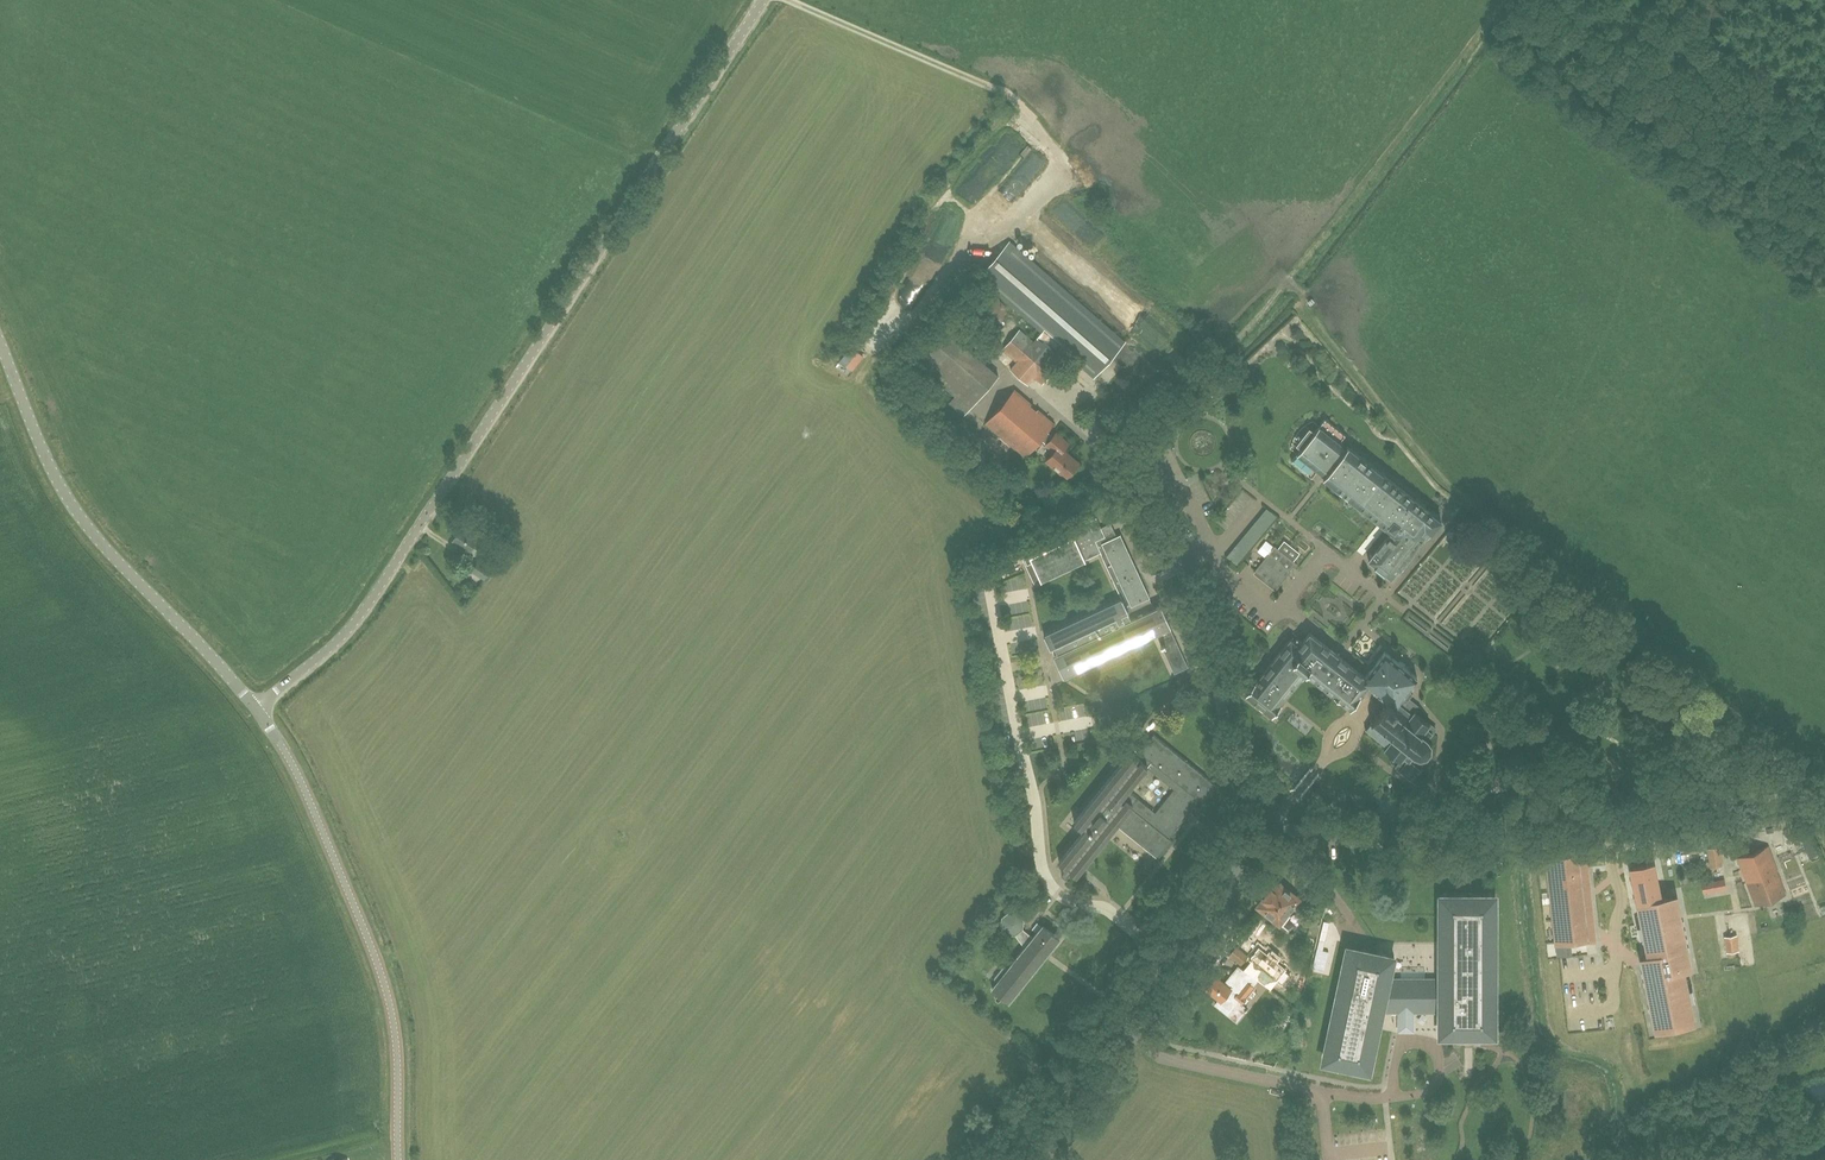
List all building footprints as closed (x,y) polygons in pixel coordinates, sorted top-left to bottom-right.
[(978,278),(1041,333),(1034,341),(1020,330),(1002,350),(1016,361),(1009,369),(1028,385),(1035,377),(1042,384),(1060,364),(1052,358),(1059,349),(1093,378),(1125,342),(1010,242),(978,278)] [(851,344),(839,359),(852,370),(864,355),(851,344)] [(1053,451),(1046,460),(1067,477),(1079,463),(1063,450),(1068,444),(1055,433),(1052,436),(1047,431),(1054,423),(1038,409),(1036,411),(1030,405),(1031,404),(1014,390),(985,423),(1025,457),(1040,439),(1046,444),(1053,451)] [(1323,477),(1391,531),(1368,560),(1391,579),(1430,531),(1432,532),(1441,520),(1348,446),(1346,448),(1342,444),(1348,436),(1325,418),(1314,432),(1310,429),(1298,443),(1302,447),(1291,461),(1311,477),(1318,469),(1324,475),(1323,477)] [(1267,506),(1226,554),(1236,563),(1277,515),(1267,506)] [(1182,653),(1166,620),(1159,605),(1154,608),(1149,598),(1149,597),(1120,534),(1116,536),(1107,541),(1101,527),(1096,517),(1071,529),(1074,536),(1042,551),(1038,541),(1020,550),(1021,552),(1027,564),(1032,562),(1041,581),(1086,560),(1085,559),(1101,552),(1121,597),(1112,602),(1113,603),(1043,635),(1050,648),(1054,646),(1060,658),(1056,659),(1064,675),(1084,665),(1085,667),(1090,664),(1156,634),(1174,673),(1188,667),(1185,660),(1182,653)] [(470,533),(462,527),(453,540),(462,546),(461,548),(469,553),(474,546),(482,551),(488,542),(471,532),(470,533)] [(1276,588),(1277,589),(1291,572),(1294,568),(1297,564),(1293,560),(1299,553),(1284,541),(1278,548),(1274,545),(1263,560),(1254,571),(1276,588)] [(479,560),(471,571),(485,580),(492,569),(479,560)] [(994,580),(997,592),(1027,586),(1024,573),(994,580)] [(1296,638),(1294,641),(1291,638),(1256,682),(1255,681),(1245,694),(1272,715),(1282,703),(1281,702),(1306,672),(1351,708),(1369,685),(1388,701),(1366,729),(1387,746),(1385,749),(1400,761),(1396,767),(1400,770),(1411,780),(1420,769),(1410,762),(1415,756),(1420,757),(1427,755),(1430,751),(1431,745),(1427,739),(1435,728),(1414,712),(1412,714),(1402,706),(1413,693),(1408,689),(1417,677),(1385,652),(1365,676),(1309,632),(1302,642),(1296,638)] [(1217,784),(1153,734),(1139,751),(1131,745),(1127,751),(1129,753),(1073,823),(1084,830),(1059,861),(1065,866),(1061,871),(1066,875),(1070,870),(1076,875),(1117,825),(1159,858),(1173,840),(1170,837),(1199,800),(1202,802),(1217,784)] [(1809,831),(1801,834),(1809,857),(1817,854),(1809,831)] [(1737,858),(1756,905),(1785,894),(1777,872),(1778,872),(1768,846),(1737,858)] [(1711,868),(1723,866),(1719,847),(1708,848),(1710,860),(1711,868)] [(1553,858),(1547,859),(1556,943),(1594,939),(1592,926),(1590,926),(1590,921),(1592,921),(1586,873),(1584,873),(1584,868),(1586,867),(1584,855),(1565,857),(1565,855),(1552,857),(1553,858)] [(1630,867),(1650,969),(1643,970),(1655,1029),(1656,1029),(1655,1023),(1663,1022),(1664,1028),(1672,1026),(1672,1025),(1665,1026),(1664,1022),(1675,1020),(1676,1025),(1693,1022),(1683,969),(1690,968),(1676,895),(1674,896),(1676,902),(1668,903),(1667,897),(1659,899),(1652,861),(1646,862),(1647,864),(1630,867)] [(1724,878),(1713,881),(1714,890),(1726,888),(1724,878)] [(1298,898),(1277,881),(1258,906),(1279,923),(1298,898)] [(1325,1048),(1323,1057),(1349,1062),(1353,1063),(1352,1068),(1360,1070),(1363,1057),(1371,1059),(1371,1060),(1372,1060),(1379,1029),(1383,1008),(1385,1008),(1385,1009),(1388,1009),(1388,1008),(1398,1008),(1398,1009),(1401,1009),(1401,1010),(1400,1010),(1400,1020),(1401,1020),(1401,1021),(1400,1021),(1400,1023),(1402,1023),(1411,1023),(1412,1023),(1412,1021),(1412,1020),(1412,1010),(1412,1009),(1415,1009),(1415,1008),(1425,1008),(1425,1009),(1428,1009),(1428,1008),(1438,1008),(1438,1009),(1439,1009),(1439,1015),(1440,1015),(1440,1010),(1445,1010),(1445,1036),(1454,1036),(1454,1037),(1463,1037),(1463,1036),(1465,1036),(1464,1031),(1470,1031),(1470,1036),(1474,1036),(1474,1037),(1473,1037),(1473,1038),(1476,1038),(1477,1038),(1479,1039),(1481,1039),(1482,1039),(1484,1038),(1485,1038),(1488,1038),(1488,1037),(1487,1037),(1487,1036),(1490,1036),(1490,1033),(1489,1033),(1489,1027),(1490,1027),(1490,1026),(1489,1026),(1489,1019),(1490,1019),(1490,1009),(1489,1009),(1489,1001),(1496,1001),(1496,1000),(1496,991),(1496,982),(1496,973),(1495,973),(1496,964),(1496,956),(1496,946),(1496,938),(1495,929),(1489,929),(1489,921),(1490,921),(1490,894),(1481,894),(1472,894),(1470,894),(1470,899),(1465,899),(1464,894),(1463,894),(1454,894),(1445,894),(1445,920),(1440,920),(1440,916),(1439,916),(1439,921),(1439,930),(1439,939),(1439,948),(1439,957),(1439,966),(1439,979),(1438,979),(1438,980),(1428,980),(1428,979),(1424,979),(1424,980),(1415,980),(1415,979),(1411,979),(1411,980),(1401,980),(1401,979),(1398,979),(1398,980),(1389,980),(1392,967),(1392,966),(1393,960),(1394,956),(1377,952),(1376,957),(1370,956),(1346,951),(1344,960),(1343,960),(1339,978),(1340,978),(1337,995),(1336,994),(1332,1013),(1333,1013),(1329,1030),(1329,1029),(1325,1048)] [(1336,926),(1345,920),(1336,904),(1331,907),(1335,915),(1331,918),(1336,926)] [(1025,946),(1007,969),(1003,966),(994,978),(998,981),(995,984),(992,988),(1009,1001),(1044,957),(1059,938),(1043,925),(1033,936),(1028,933),(1023,929),(1022,928),(1024,920),(1018,912),(1010,911),(1002,917),(1001,925),(1006,932),(1015,933),(1019,939),(1025,946)] [(1309,933),(1319,934),(1320,922),(1310,921),(1309,933)] [(1727,935),(1724,936),(1726,953),(1738,951),(1739,951),(1737,934),(1727,935)] [(1261,969),(1258,973),(1267,980),(1270,976),(1271,977),(1280,965),(1270,958),(1272,956),(1271,955),(1263,949),(1262,948),(1260,951),(1252,945),(1243,956),(1261,969)] [(1246,980),(1238,990),(1232,986),(1231,987),(1227,984),(1231,978),(1221,969),(1216,975),(1205,988),(1221,1001),(1221,1000),(1226,1004),(1232,996),(1241,1003),(1254,986),(1246,980)] [(1286,1030),(1288,1023),(1279,1020),(1277,1027),(1286,1030)]
